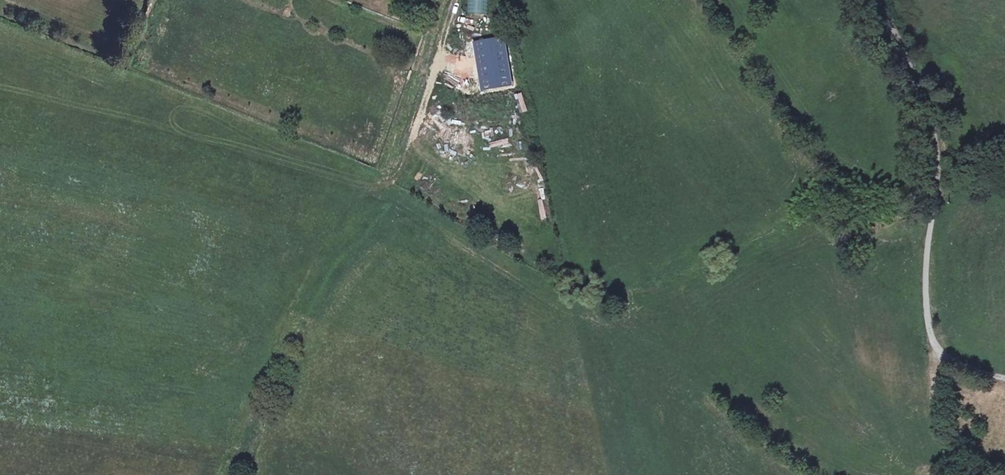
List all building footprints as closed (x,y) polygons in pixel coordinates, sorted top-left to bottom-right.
[(503,87),(495,90),(503,107),(511,104),(503,87)] [(495,168),(514,170),(515,163),(496,161),(495,168)]
